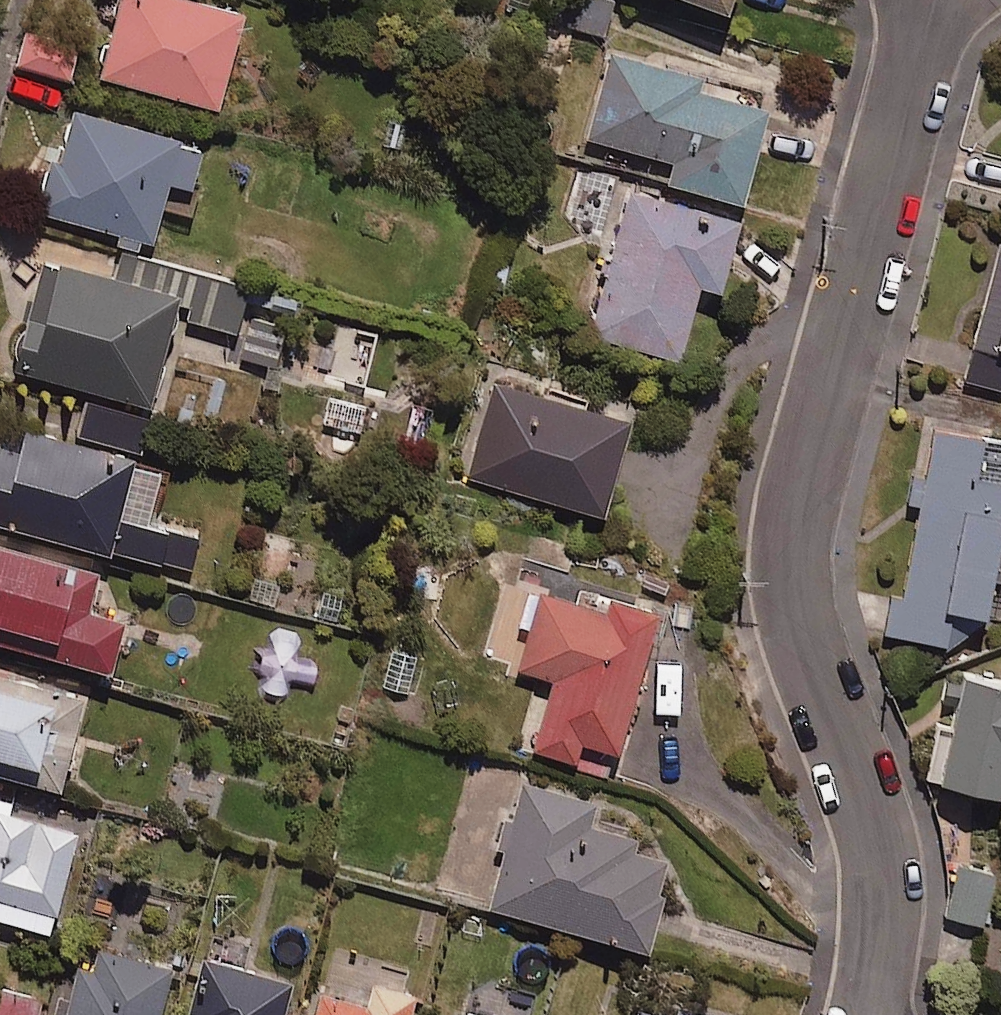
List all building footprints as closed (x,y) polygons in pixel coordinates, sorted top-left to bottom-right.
[(173,0),(121,0),(98,79),(218,114),(245,21),(173,0)] [(610,1),(598,0),(550,0),(548,29),(607,34),(610,1)] [(729,21),(736,0),(668,0),(729,21)] [(78,54),(26,36),(16,65),(69,82),(78,54)] [(702,86),(612,56),(584,140),(673,169),(667,186),(742,210),(772,119),(699,95),(702,86)] [(206,156),(70,114),(39,214),(152,248),(170,189),(193,196),(206,156)] [(614,178),(577,168),(563,221),(600,230),(614,178)] [(742,229),(629,194),(586,334),(680,362),(701,293),(721,299),(742,229)] [(968,380),(1000,389),(1000,252),(968,380)] [(243,312),(249,292),(122,255),(114,285),(44,265),(21,342),(12,340),(3,371),(150,414),(177,320),(236,337),(243,312)] [(236,337),(230,357),(276,370),(290,326),(243,312),(236,337)] [(632,428),(489,385),(461,477),(604,521),(632,428)] [(8,428),(0,453),(0,527),(108,561),(110,555),(188,579),(199,543),(148,526),(163,477),(8,428)] [(937,435),(894,638),(946,649),(953,618),(987,625),(995,585),(1000,586),(1000,449),(937,435)] [(0,557),(0,649),(112,680),(126,629),(87,619),(96,584),(0,557)] [(607,615),(541,596),(518,675),(552,685),(532,755),(613,779),(659,621),(609,606),(607,615)] [(0,681),(0,781),(60,797),(85,704),(0,681)] [(965,685),(957,725),(939,721),(924,789),(1000,806),(1000,693),(965,685)] [(596,808),(525,788),(490,912),(649,958),(674,870),(633,858),(637,845),(589,831),(596,808)] [(0,803),(0,926),(53,940),(80,837),(10,819),(13,806),(0,803)] [(997,880),(959,871),(948,920),(985,928),(997,880)] [(64,1014),(161,1014),(172,974),(100,956),(95,976),(75,971),(64,1014)] [(296,988),(202,962),(188,1014),(289,1014),(296,988)] [(45,999),(0,988),(0,1014),(41,1014),(45,999)] [(315,1014),(415,1014),(419,1002),(374,990),(368,1011),(320,998),(315,1014)]
